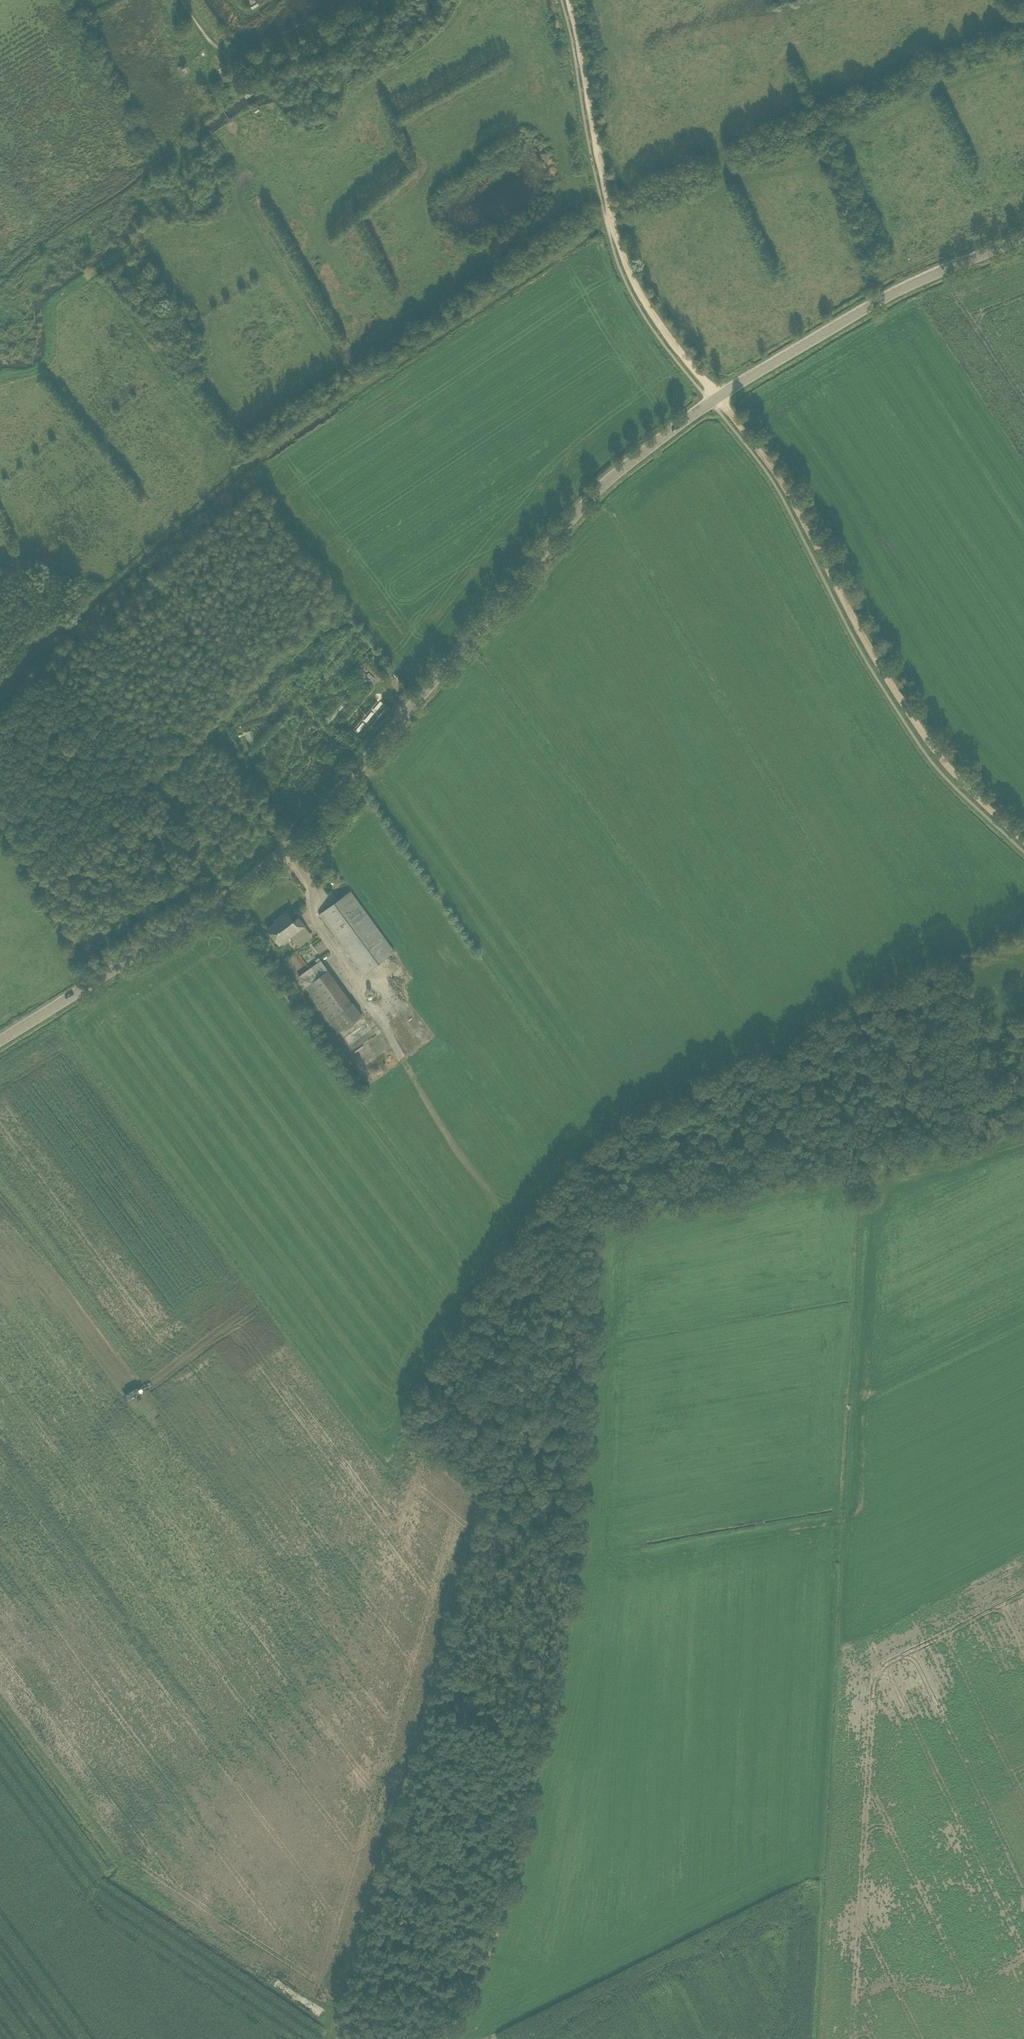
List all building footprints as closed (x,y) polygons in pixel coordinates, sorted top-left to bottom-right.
[(364,974),(395,951),(350,891),(320,914),(364,974)] [(268,928),(267,928),(280,945),(305,927),(299,917),(294,921),(288,913),(268,928)] [(298,976),(297,977),(304,987),(338,1033),(362,1015),(353,1002),(352,1002),(321,960),(298,976)] [(370,1050),(362,1055),(365,1062),(374,1057),(370,1050)] [(995,1057),(998,1065),(1012,1060),(1009,1052),(995,1057)]
